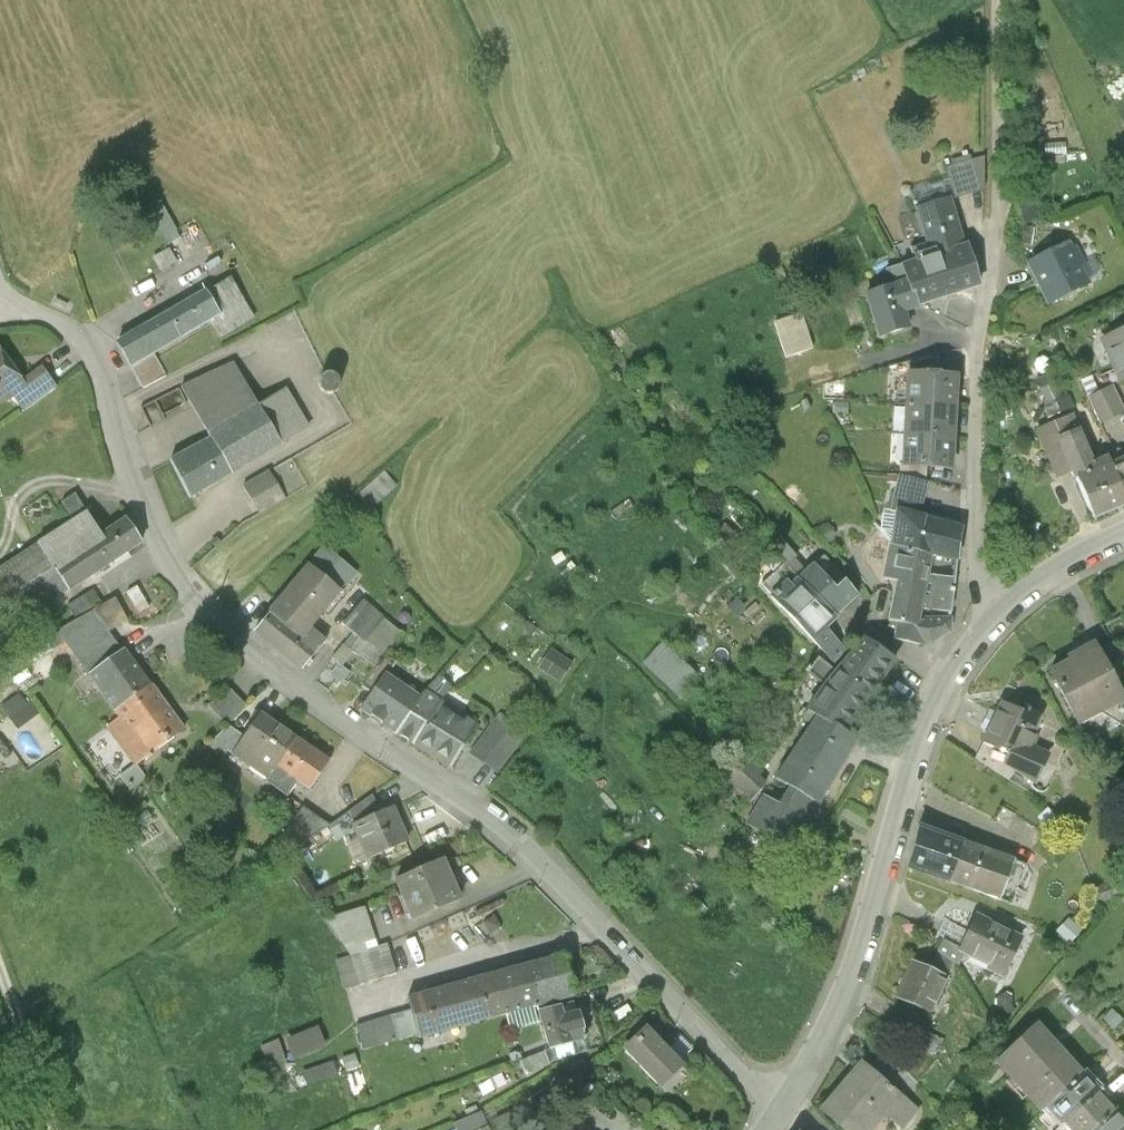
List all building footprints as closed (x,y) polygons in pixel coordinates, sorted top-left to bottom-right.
[(927,251),(965,237),(950,196),(911,210),(927,251)] [(965,237),(927,251),(898,262),(905,282),(914,306),(982,281),(965,237)] [(1029,261),(1047,303),(1089,285),(1071,243),(1029,261)] [(914,306),(905,282),(865,297),(879,335),(910,323),(905,309),(914,306)] [(223,311),(205,283),(119,336),(136,364),(223,311)] [(812,321),(785,327),(792,354),(819,348),(812,321)] [(1117,375),(1123,373),(1123,327),(1102,335),(1117,375)] [(27,383),(0,346),(0,403),(27,383)] [(903,370),(900,401),(955,406),(957,375),(903,370)] [(146,404),(153,419),(192,400),(185,385),(146,404)] [(1112,393),(1088,401),(1100,433),(1123,425),(1112,393)] [(209,421),(235,466),(282,439),(256,394),(209,421)] [(900,401),(898,432),(952,437),(955,406),(900,401)] [(209,421),(166,445),(190,490),(235,466),(209,421)] [(1072,477),(1091,469),(1075,431),(1056,438),(1072,477)] [(950,468),(952,437),(898,432),(895,463),(950,468)] [(1123,506),(1123,458),(1107,464),(1123,506)] [(1072,477),(1088,519),(1123,506),(1107,464),(1091,469),(1072,477)] [(248,479),(260,509),(288,499),(276,468),(248,479)] [(900,474),(892,505),(915,511),(922,479),(900,474)] [(39,535),(69,579),(141,533),(131,512),(104,527),(88,503),(39,535)] [(923,513),(915,511),(892,505),(884,543),(915,550),(923,513)] [(812,533),(789,555),(840,604),(859,585),(812,533)] [(39,535),(0,561),(0,601),(11,618),(69,579),(39,535)] [(876,574),(896,578),(923,585),(930,553),(915,550),(884,543),(876,574)] [(272,592),(308,616),(338,579),(305,552),(272,592)] [(840,604),(789,555),(763,579),(833,649),(845,629),(830,614),(840,604)] [(914,624),(923,585),(896,578),(886,618),(914,624)] [(322,628),(308,616),(272,592),(250,620),(298,659),(322,628)] [(381,664),(408,628),(364,595),(346,621),(366,635),(357,647),(381,664)] [(895,649),(851,621),(845,629),(833,649),(803,695),(812,699),(848,720),(895,649)] [(113,700),(151,674),(125,635),(86,661),(113,700)] [(646,662),(682,695),(704,671),(668,638),(646,662)] [(1085,646),(1037,671),(1066,726),(1114,701),(1085,646)] [(568,680),(578,657),(553,647),(543,669),(568,680)] [(353,699),(395,722),(416,686),(374,662),(353,699)] [(105,716),(131,755),(183,720),(151,674),(113,700),(117,707),(105,716)] [(395,722),(420,737),(453,755),(474,718),(440,699),(416,686),(395,722)] [(26,689),(4,705),(20,727),(41,711),(26,689)] [(820,789),(858,726),(848,720),(812,699),(775,762),(787,769),(820,789)] [(265,770),(293,727),(257,704),(230,747),(265,770)] [(1033,729),(994,710),(972,756),(989,764),(983,777),(1026,798),(1043,764),(1021,753),(1033,729)] [(329,750),(293,727),(265,770),(290,786),(297,775),(308,783),(329,750)] [(493,728),(471,756),(498,777),(520,749),(493,728)] [(820,789),(787,769),(752,828),(785,848),(820,789)] [(359,805),(369,842),(411,831),(401,794),(359,805)] [(1008,852),(914,824),(902,866),(995,894),(1008,852)] [(447,838),(390,862),(407,903),(464,880),(447,838)] [(1016,914),(969,900),(956,942),(1004,956),(1016,914)] [(402,971),(393,940),(383,943),(372,903),(335,914),(347,955),(339,957),(348,987),(402,971)] [(520,950),(531,991),(572,980),(561,940),(520,950)] [(944,959),(904,946),(892,983),(932,996),(944,959)] [(473,963),(484,1003),(531,991),(520,950),(473,963)] [(484,1003),(473,963),(404,981),(414,1021),(484,1003)] [(995,1033),(1018,1058),(1053,1025),(1030,1000),(995,1033)] [(582,1033),(573,1003),(542,1012),(551,1042),(582,1033)] [(659,1075),(687,1048),(646,1005),(618,1031),(659,1075)] [(292,1036),(301,1054),(332,1040),(324,1021),(292,1036)] [(1076,1049),(1053,1025),(1018,1058),(1041,1082),(1049,1075),(1076,1049)] [(273,1067),(299,1057),(290,1033),(264,1043),(273,1067)] [(863,1043),(821,1088),(860,1124),(884,1098),(901,1113),(918,1094),(863,1043)] [(1049,1075),(1072,1100),(1099,1074),(1076,1049),(1049,1075)] [(311,1079),(347,1071),(344,1060),(309,1068),(311,1079)] [(1123,1100),(1099,1074),(1072,1100),(1096,1125),(1108,1113),(1123,1100)] [(1108,1113),(1096,1125),(1090,1129),(1123,1129),(1108,1113)]
